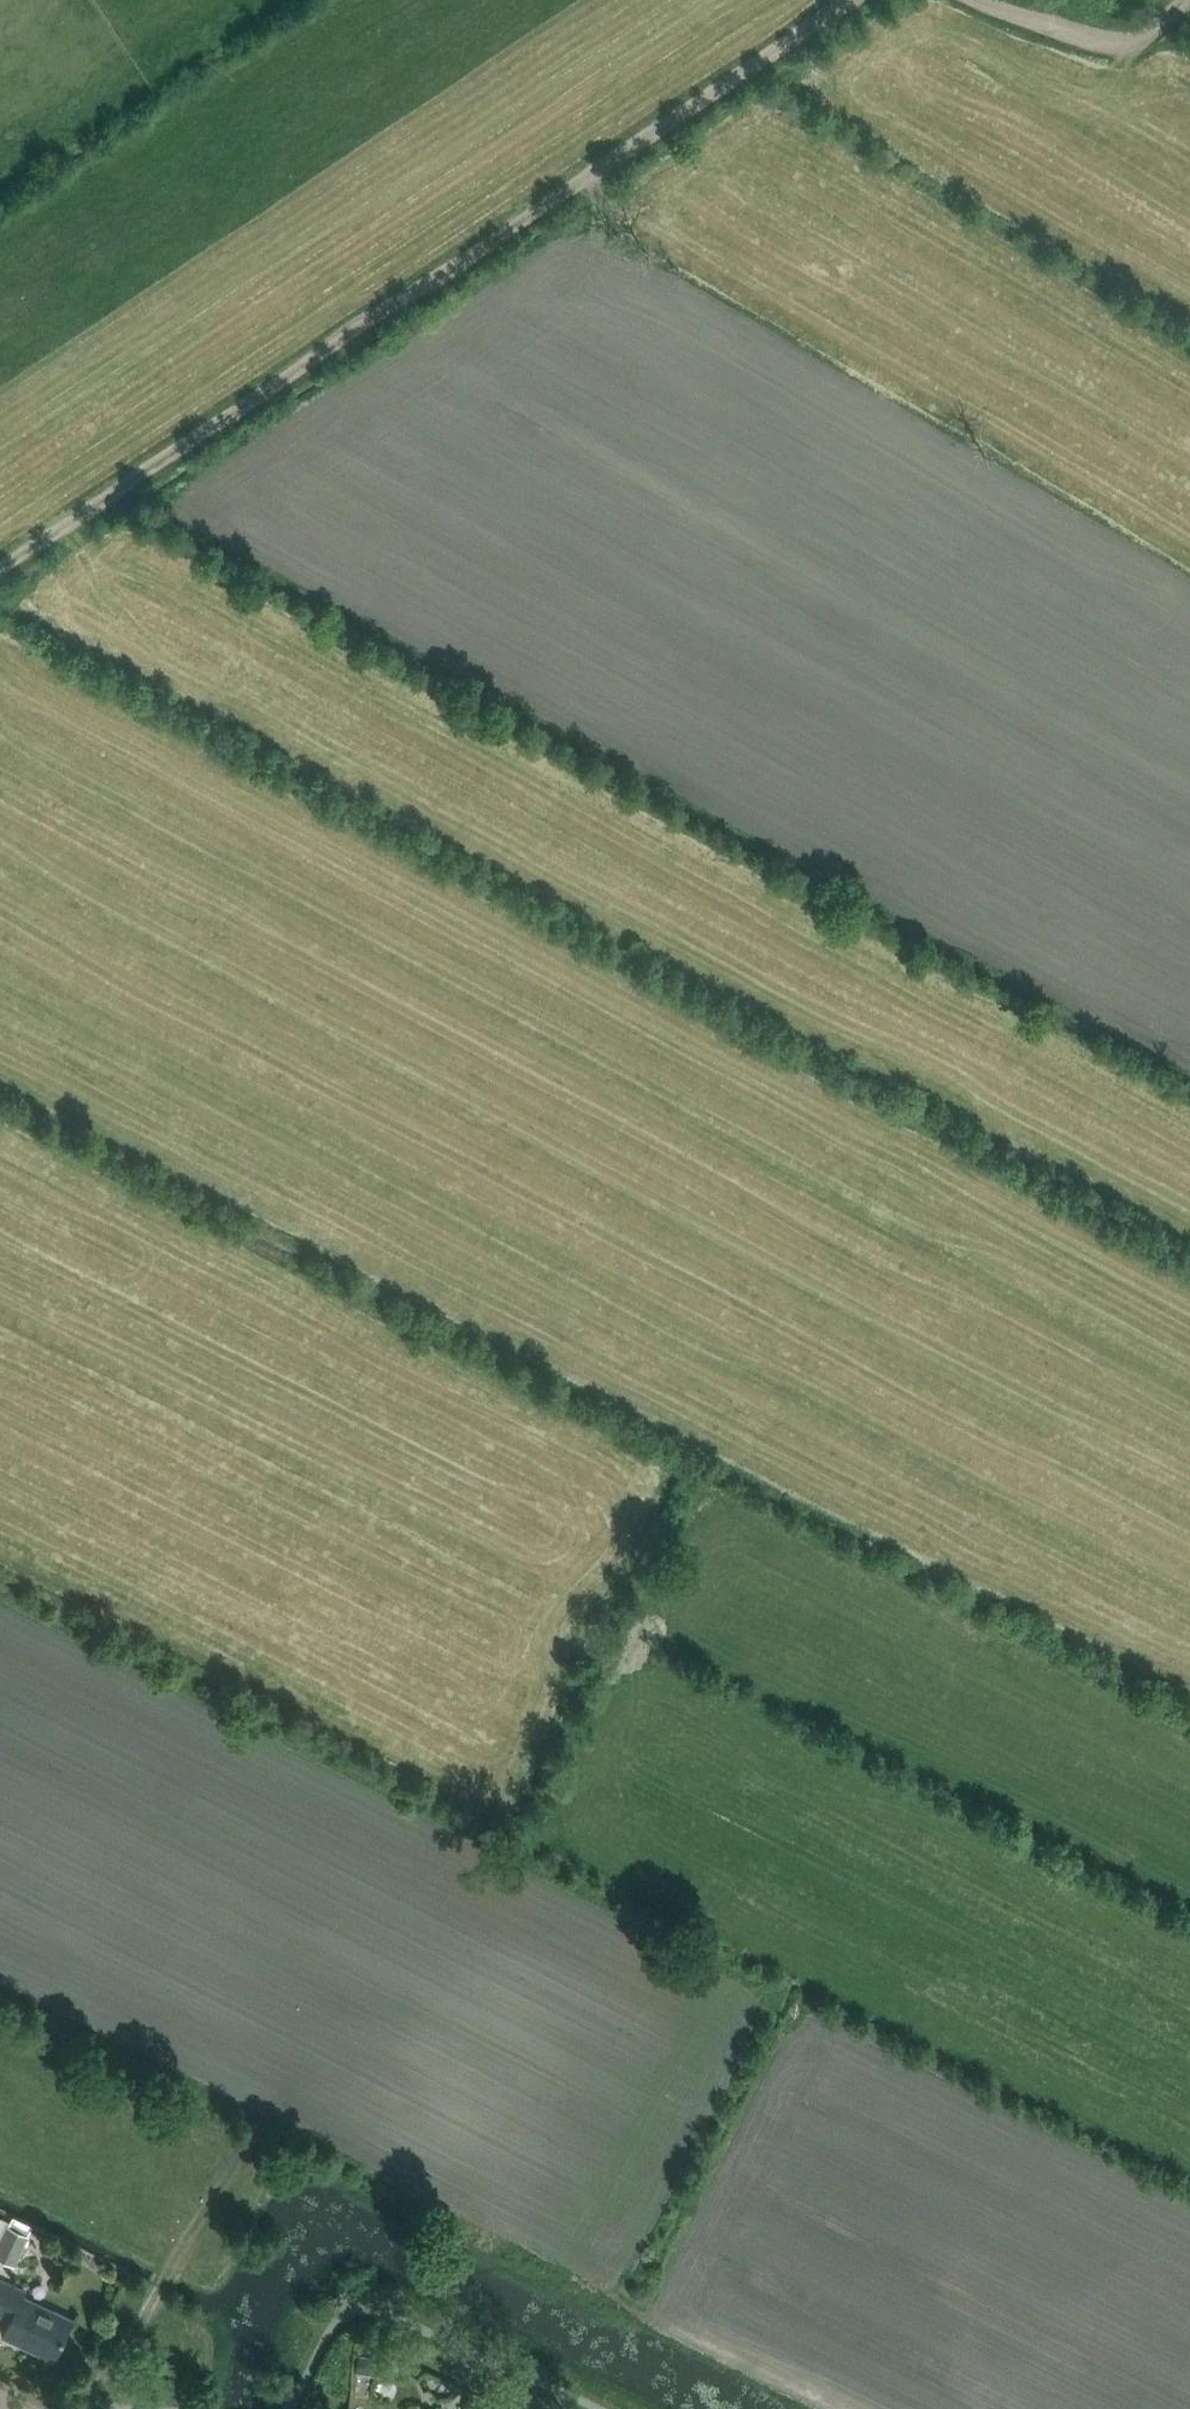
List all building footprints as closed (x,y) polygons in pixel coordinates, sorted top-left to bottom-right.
[(14,2265),(28,2235),(7,2225),(0,2241),(0,2258),(14,2265)] [(10,2318),(3,2335),(53,2358),(71,2319),(22,2296),(25,2291),(0,2279),(0,2313),(10,2318)] [(385,2376),(387,2357),(357,2353),(355,2372),(385,2376)]
